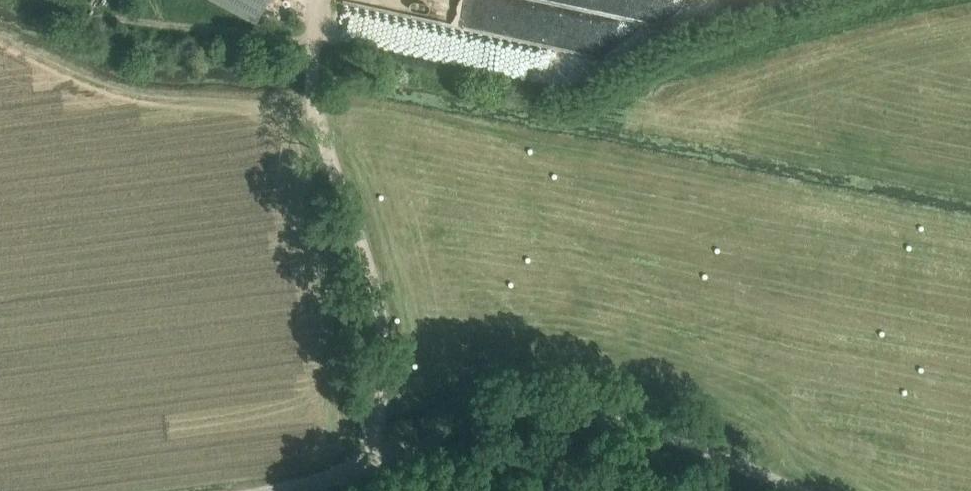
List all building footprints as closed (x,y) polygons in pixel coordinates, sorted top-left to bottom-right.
[(258,16),(258,17),(267,0),(229,0),(258,16)] [(354,1),(446,16),(448,0),(354,0),(354,1)]
